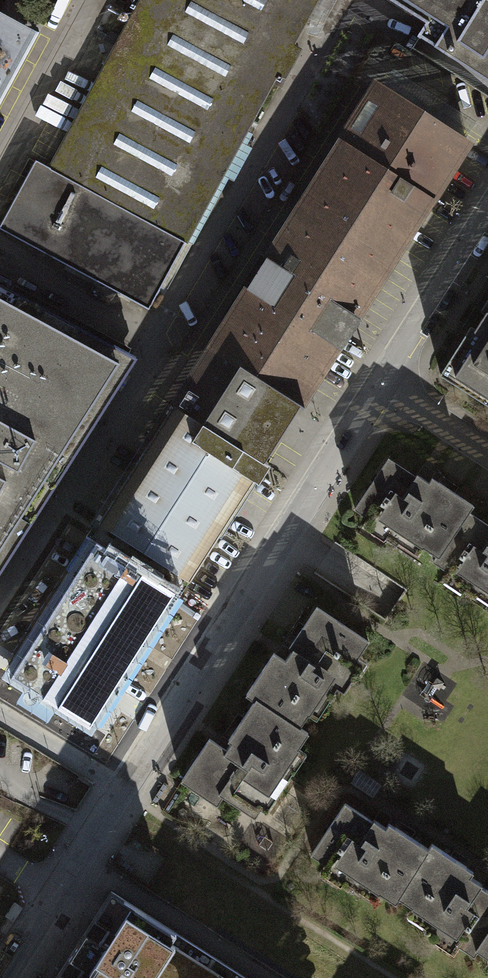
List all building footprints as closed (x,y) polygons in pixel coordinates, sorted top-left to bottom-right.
[(135,3),(45,168),(31,160),(0,217),(0,231),(144,308),(272,72),(280,77),(294,50),(286,46),(300,21),(311,0),(130,0),(135,3)] [(421,24),(413,37),(487,85),(487,0),(383,0),(421,24)] [(35,34),(0,15),(0,97),(35,34)] [(393,71),(382,90),(465,143),(477,123),(393,71)] [(333,143),(335,144),(426,202),(427,203),(465,143),(382,90),(372,83),(333,143)] [(335,144),(206,346),(297,404),(426,202),(335,144)] [(0,287),(0,565),(8,552),(69,456),(132,358),(0,287)] [(438,375),(487,406),(487,294),(438,375)] [(261,461),(297,404),(206,346),(95,520),(92,519),(82,534),(93,541),(171,590),(176,594),(184,580),(185,581),(262,462),(261,461)] [(437,555),(465,512),(471,502),(418,468),(414,475),(386,457),(353,508),(389,531),(384,538),(395,545),(403,533),(437,555)] [(465,512),(437,555),(432,562),(467,584),(463,591),(475,598),(483,587),(487,590),(487,526),(465,512)] [(93,541),(8,673),(87,722),(171,590),(93,541)] [(246,694),(255,700),(299,728),(321,694),(331,701),(335,694),(334,693),(337,688),(344,692),(352,680),(345,675),(368,641),(317,607),(289,648),(293,650),(286,660),(274,653),(246,694)] [(308,733),(299,728),(255,700),(228,739),(232,742),(227,750),(210,738),(182,780),(203,794),(209,786),(240,807),(246,798),(266,811),(292,771),(285,767),(308,733)] [(397,897),(428,849),(376,815),(373,820),(345,802),(311,854),(344,876),(340,883),(353,891),(360,880),(393,902),(397,897)] [(487,930),(487,891),(480,886),(484,879),(431,844),(428,849),(397,897),(429,918),(421,930),(434,939),(439,931),(473,953),(476,948),(487,930)] [(110,892),(89,924),(100,931),(70,977),(246,977),(110,892)] [(476,948),(487,956),(487,930),(476,948)]
